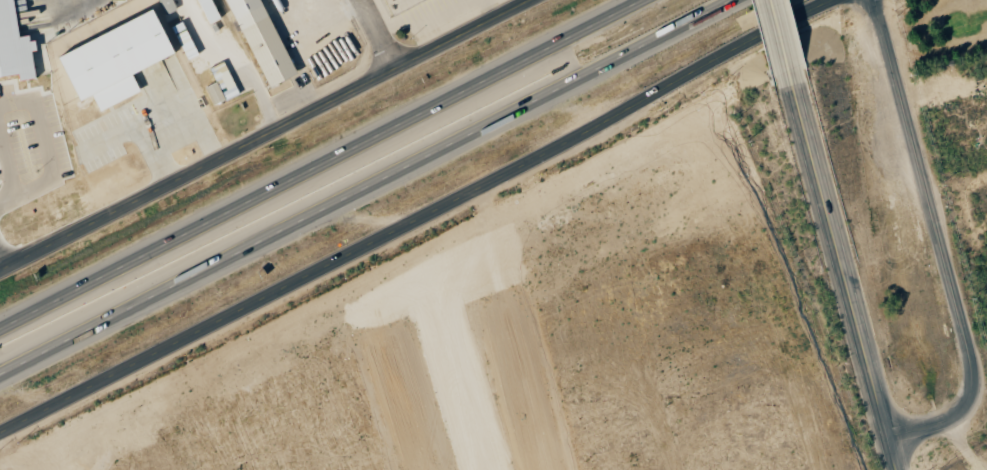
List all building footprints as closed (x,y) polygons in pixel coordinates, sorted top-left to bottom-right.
[(19,75),(20,81),(36,79),(32,51),(34,51),(32,35),(18,37),(13,0),(0,0),(0,77),(19,75)] [(167,14),(177,9),(172,0),(159,0),(167,14)] [(211,23),(221,18),(212,0),(199,0),(211,23)] [(267,88),(295,76),(262,0),(229,0),(267,88)] [(80,102),(93,95),(100,110),(141,92),(132,73),(174,54),(155,11),(59,54),(80,102)] [(211,68),(216,82),(206,86),(212,105),(238,96),(226,63),(211,68)]
